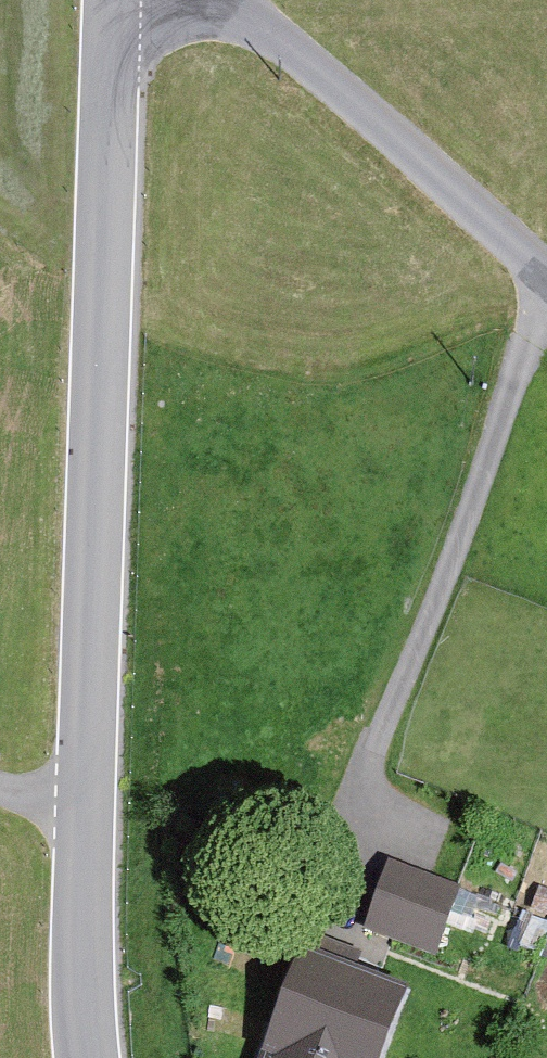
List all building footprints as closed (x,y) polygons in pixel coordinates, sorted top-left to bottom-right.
[(362,931),(435,958),(461,889),(388,862),(362,931)] [(292,1005),(272,1057),(378,1057),(385,1039),(292,1005)]
